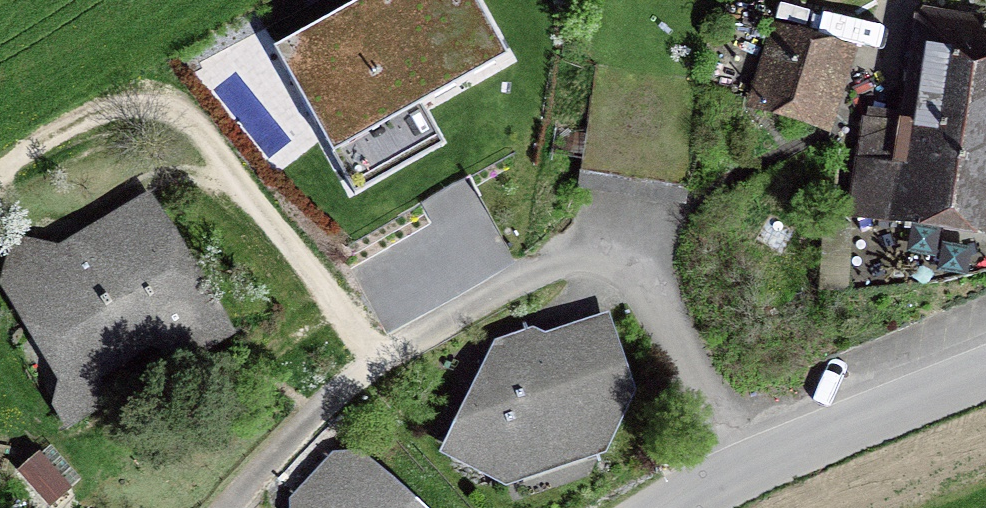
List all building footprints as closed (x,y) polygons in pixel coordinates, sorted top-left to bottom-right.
[(482,0),(364,0),(273,51),(317,130),(356,108),(371,137),(514,58),(482,0)] [(909,96),(866,89),(846,215),(985,236),(985,22),(922,13),(909,96)] [(858,50),(773,23),(745,110),(830,137),(858,50)] [(0,284),(0,290),(57,384),(52,407),(65,433),(101,412),(105,386),(175,348),(187,367),(238,334),(148,192),(58,245),(15,236),(0,284)] [(437,454),(502,488),(525,482),(536,494),(592,475),(597,460),(607,456),(638,392),(610,314),(546,336),(534,329),(494,340),(437,454)] [(366,453),(333,454),(288,500),(289,507),(425,507),(366,453)]
